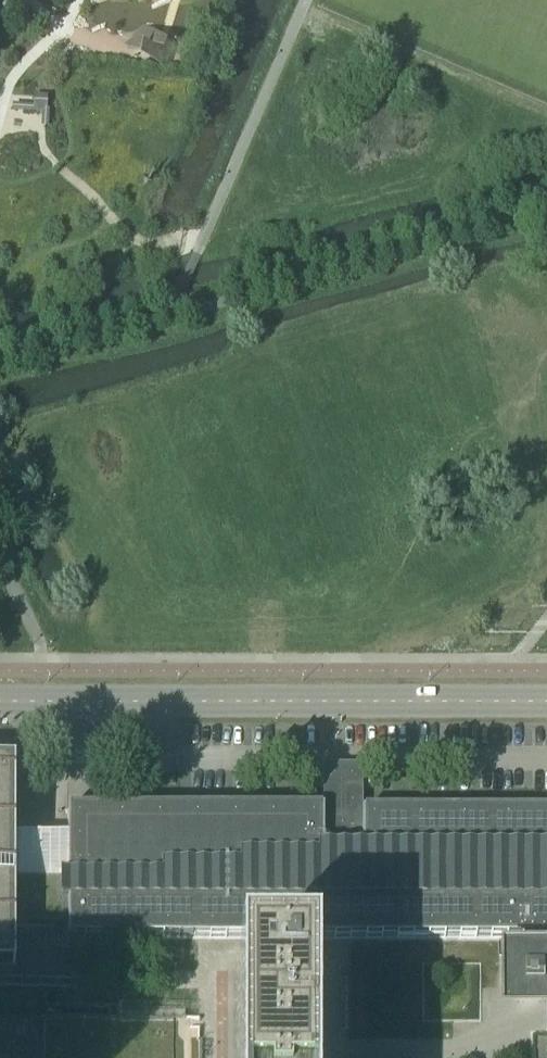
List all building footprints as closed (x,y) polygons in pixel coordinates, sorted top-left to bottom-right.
[(158,43),(145,25),(126,43),(132,47),(140,53),(151,53),(160,61),(164,51),(158,43)] [(41,114),(40,128),(48,128),(49,111),(46,111),(47,96),(33,96),(33,106),(12,105),(11,113),(41,114)] [(67,810),(67,878),(67,927),(67,939),(271,939),(350,940),(522,940),(522,928),(535,928),(546,928),(546,810),(362,810),(362,828),(343,827),(323,827),(323,810),(157,810),(133,810),(67,810)] [(53,928),(53,929),(53,930),(54,931),(55,932),(57,932),(58,932),(59,932),(60,931),(61,931),(62,929),(62,928),(67,927),(67,878),(28,878),(28,868),(32,868),(34,868),(35,868),(36,868),(37,867),(38,866),(39,865),(39,864),(39,863),(39,861),(38,860),(38,859),(36,858),(35,858),(34,858),(32,858),(28,858),(28,837),(13,837),(0,837),(0,928),(53,928)] [(499,956),(499,957),(499,1021),(546,1021),(546,956),(538,956),(536,956),(536,928),(526,928),(526,956),(524,956),(499,956)] [(313,1026),(313,971),(235,971),(235,1057),(312,1057),(313,1026)]
